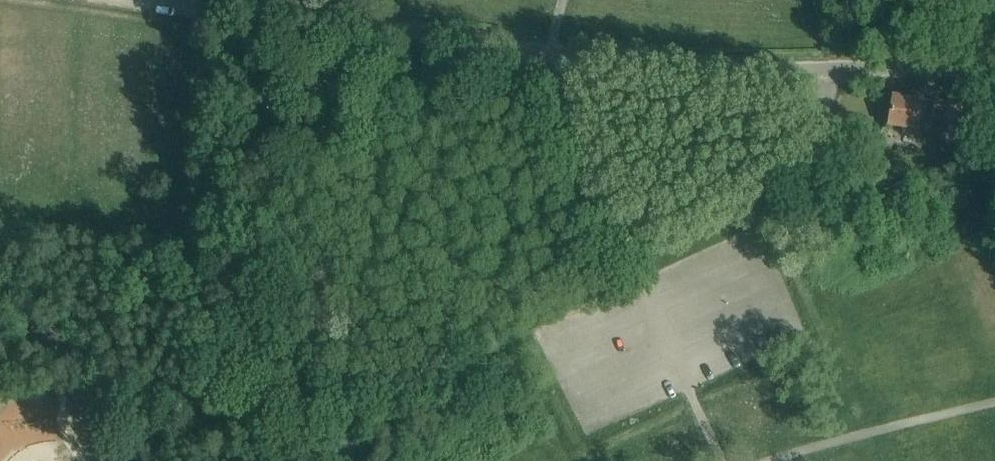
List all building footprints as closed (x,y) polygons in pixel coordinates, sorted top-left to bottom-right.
[(889,125),(909,128),(915,129),(921,93),(912,92),(911,97),(894,95),(889,125)] [(956,140),(960,117),(963,98),(949,95),(948,101),(934,99),(933,100),(931,100),(930,108),(945,110),(940,138),(956,140)]
